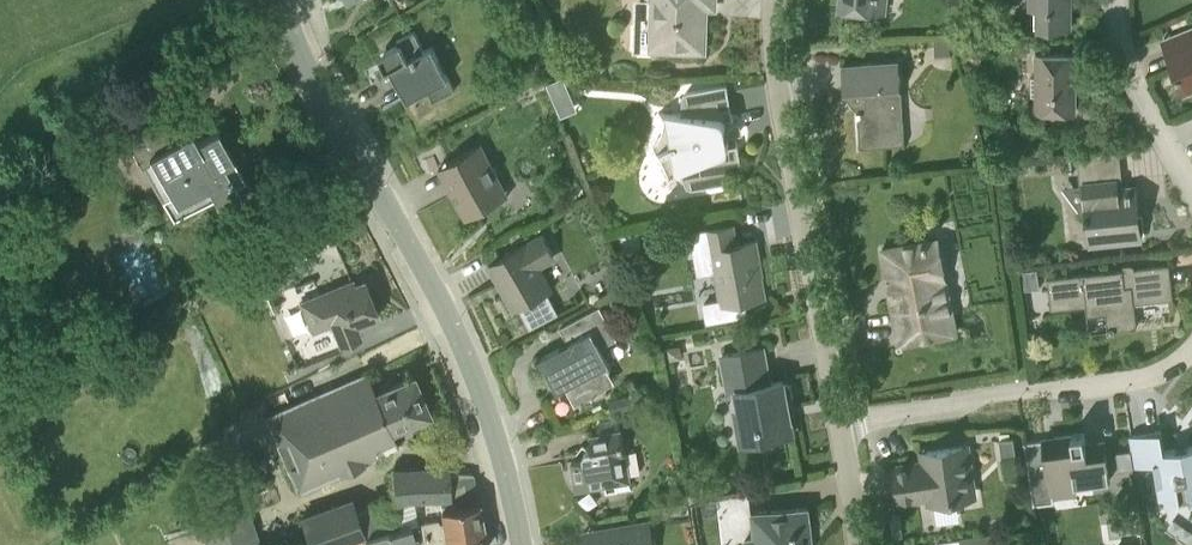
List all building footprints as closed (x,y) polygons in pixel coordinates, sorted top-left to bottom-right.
[(715,0),(653,0),(653,3),(652,22),(638,21),(637,48),(705,51),(705,47),(708,44),(708,28),(706,25),(706,22),(702,22),(702,7),(715,8),(715,0)] [(887,0),(841,0),(840,7),(886,12),(887,0)] [(1031,7),(1045,7),(1045,26),(1072,26),(1072,0),(1031,0),(1031,7)] [(1163,39),(1185,92),(1191,89),(1191,27),(1163,39)] [(425,50),(415,31),(398,40),(400,43),(381,53),(388,66),(392,64),(410,98),(428,89),(434,101),(455,89),(433,46),(425,50)] [(950,38),(934,38),(935,58),(951,57),(950,38)] [(967,47),(964,54),(967,61),(974,64),(981,61),(984,54),(981,47),(974,44),(967,47)] [(1077,108),(1077,54),(1037,54),(1037,77),(1032,77),(1032,95),(1037,95),(1037,108),(1077,108)] [(860,153),(906,149),(900,60),(843,64),(845,94),(858,110),(860,153)] [(546,67),(538,71),(542,80),(550,77),(546,67)] [(562,97),(569,83),(565,72),(545,79),(552,100),(562,97)] [(734,118),(728,85),(689,91),(685,94),(683,98),(682,114),(667,113),(672,145),(659,151),(661,155),(656,157),(666,178),(670,175),(671,177),(681,172),(687,184),(690,187),(695,188),(729,182),(727,172),(743,169),(739,145),(730,146),(725,120),(734,118)] [(197,138),(181,108),(127,137),(141,162),(149,158),(175,206),(208,188),(219,207),(251,190),(223,138),(217,127),(197,138)] [(454,190),(468,217),(509,195),(481,143),(440,165),(441,166),(454,190)] [(1136,187),(1124,188),(1120,150),(1078,154),(1081,184),(1085,183),(1087,206),(1085,206),(1086,218),(1088,218),(1090,237),(1091,244),(1142,239),(1136,187)] [(441,166),(440,165),(437,158),(426,163),(430,172),(441,166)] [(570,180),(564,197),(575,201),(581,184),(570,180)] [(737,244),(734,225),(691,233),(698,273),(718,269),(723,298),(704,301),(707,322),(749,314),(747,300),(764,297),(758,264),(760,261),(756,241),(737,244)] [(625,248),(643,245),(640,231),(623,234),(625,248)] [(900,344),(956,333),(939,238),(882,249),(900,344)] [(520,306),(531,326),(557,312),(546,292),(552,289),(527,243),(490,263),(514,309),(520,306)] [(302,247),(275,259),(282,275),(284,275),(309,263),(302,247)] [(1137,326),(1135,303),(1173,298),(1170,264),(1048,278),(1052,309),(1086,305),(1088,315),(1107,313),(1109,331),(1116,330),(1115,329),(1137,326)] [(611,292),(625,287),(617,266),(603,271),(611,292)] [(1038,267),(1023,269),(1026,289),(1040,288),(1038,267)] [(355,284),(353,279),(301,301),(313,331),(332,323),(340,342),(361,333),(356,323),(378,314),(364,280),(355,284)] [(559,390),(567,385),(576,402),(607,386),(598,369),(609,363),(601,346),(616,338),(600,306),(591,312),(561,328),(569,342),(542,357),(559,390)] [(770,382),(763,347),(723,354),(728,382),(735,381),(746,442),(793,434),(787,400),(791,398),(794,395),(792,383),(788,380),(784,381),(784,380),(770,382)] [(376,390),(369,374),(270,414),(300,487),(399,446),(392,428),(430,413),(414,374),(376,390)] [(634,393),(612,400),(616,414),(638,408),(634,393)] [(624,471),(622,457),(626,457),(622,430),(591,435),(593,448),(587,449),(584,453),(585,459),(572,461),(577,489),(630,481),(628,470),(624,471)] [(1161,430),(1130,435),(1135,466),(1155,463),(1161,502),(1191,497),(1191,446),(1164,450),(1161,430)] [(1087,444),(1085,432),(1044,438),(1044,440),(1025,443),(1034,505),(1056,502),(1055,500),(1077,496),(1076,485),(1110,480),(1105,441),(1087,444)] [(1016,455),(1013,438),(999,440),(1002,457),(1016,455)] [(970,497),(963,445),(927,451),(929,462),(896,467),(901,500),(934,495),(935,502),(970,497)] [(1131,450),(1117,452),(1120,469),(1134,467),(1131,450)] [(401,497),(440,496),(451,496),(450,472),(450,470),(398,470),(401,497)] [(451,496),(440,496),(443,520),(439,520),(438,517),(417,520),(412,522),(417,535),(483,525),(479,501),(473,472),(450,472),(451,496)] [(301,517),(311,544),(327,544),(365,532),(354,498),(301,517)] [(809,533),(812,533),(809,507),(752,513),(755,539),(745,540),(746,544),(810,544),(809,533)] [(650,520),(617,526),(620,541),(599,544),(654,544),(650,520)] [(341,544),(365,544),(367,544),(368,544),(410,544),(419,542),(420,544),(442,544),(442,543),(448,542),(448,544),(487,544),(483,525),(417,535),(412,522),(385,531),(341,544)] [(993,533),(961,538),(962,544),(994,544),(993,533)]
